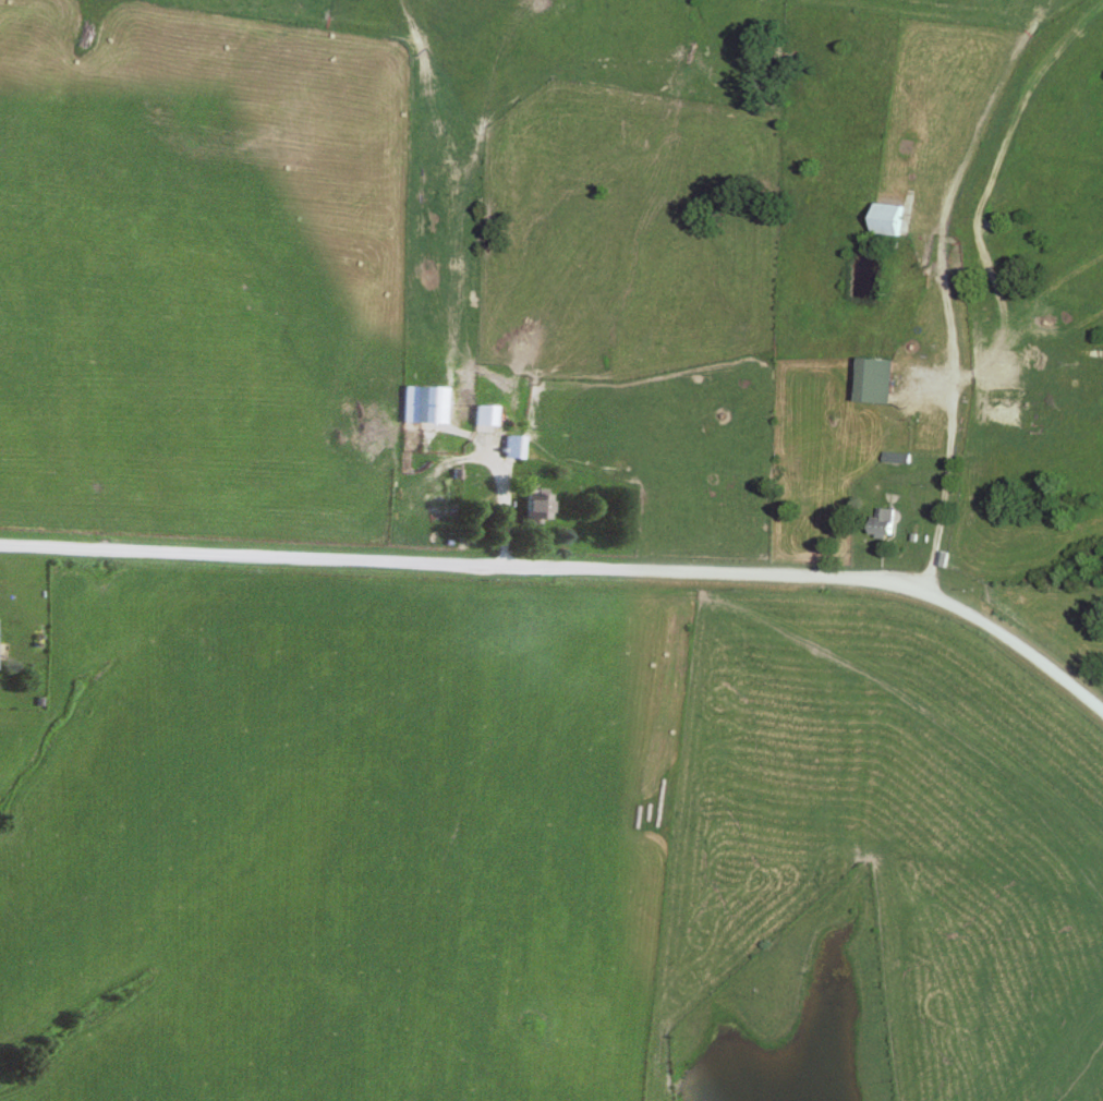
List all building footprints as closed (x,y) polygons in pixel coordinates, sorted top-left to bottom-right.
[(872,235),(899,236),(901,205),(873,204),(872,235)] [(892,361),(857,359),(855,403),(890,405),(892,361)] [(443,425),(443,387),(401,387),(401,425),(443,425)] [(473,426),(492,426),(492,406),(473,406),(473,426)] [(502,459),(521,459),(521,436),(502,436),(502,459)] [(521,523),(545,523),(545,491),(521,491),(521,523)] [(891,510),(870,509),(870,538),(890,538),(891,510)]
